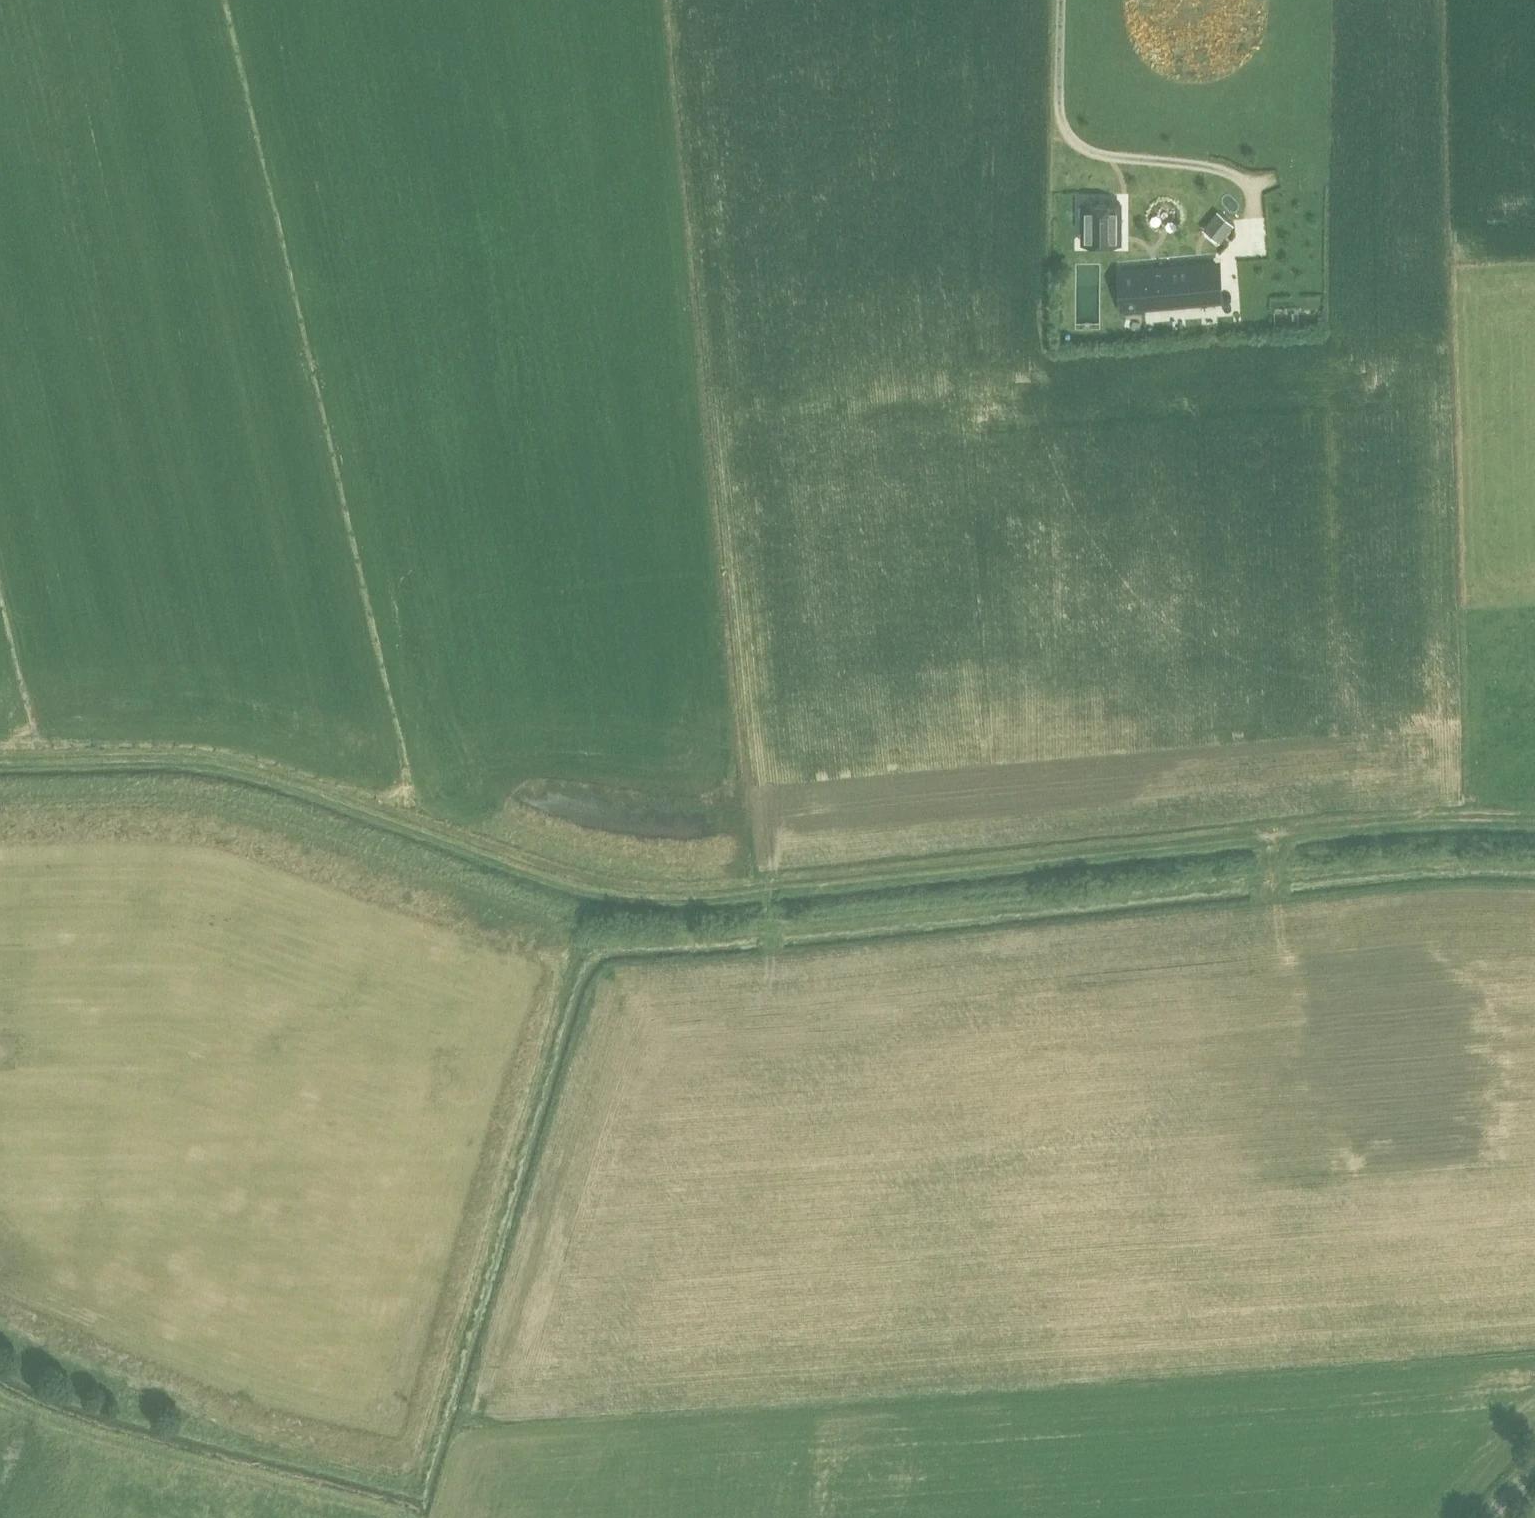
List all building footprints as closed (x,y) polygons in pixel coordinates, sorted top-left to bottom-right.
[(1083,205),(1083,242),(1121,242),(1121,205),(1083,205)] [(1221,238),(1233,223),(1218,211),(1206,226),(1221,238)] [(1125,309),(1192,303),(1189,263),(1122,269),(1125,309)]
